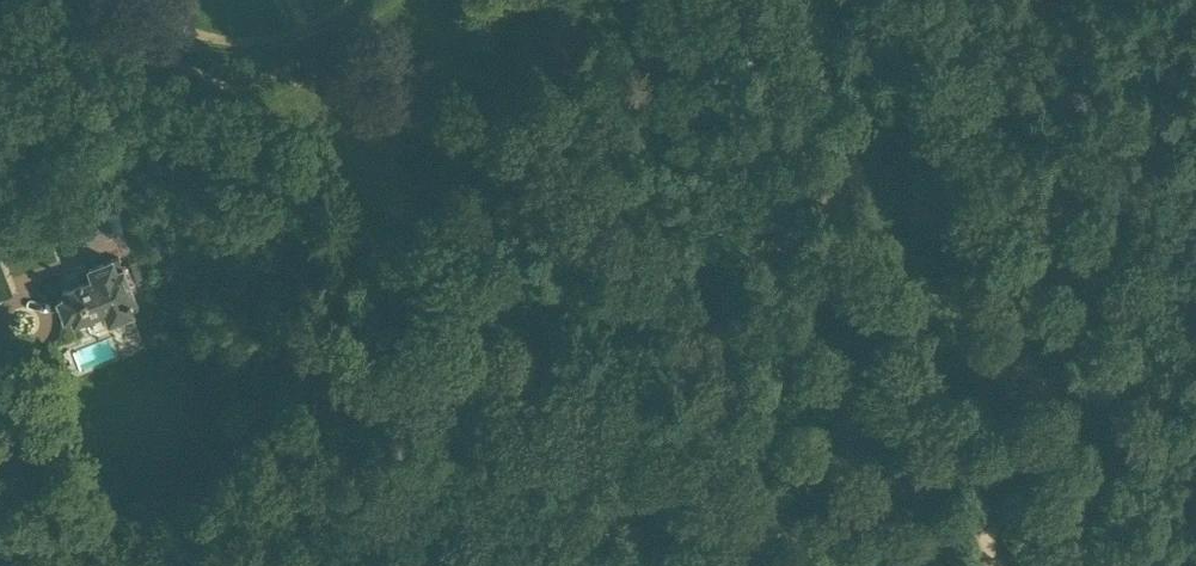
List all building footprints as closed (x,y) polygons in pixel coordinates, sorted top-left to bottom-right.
[(57,300),(65,319),(71,317),(74,323),(104,312),(109,323),(140,310),(123,267),(116,270),(112,259),(88,268),(92,279),(62,291),(64,297),(57,300)] [(140,259),(130,263),(136,280),(146,276),(140,259)]
